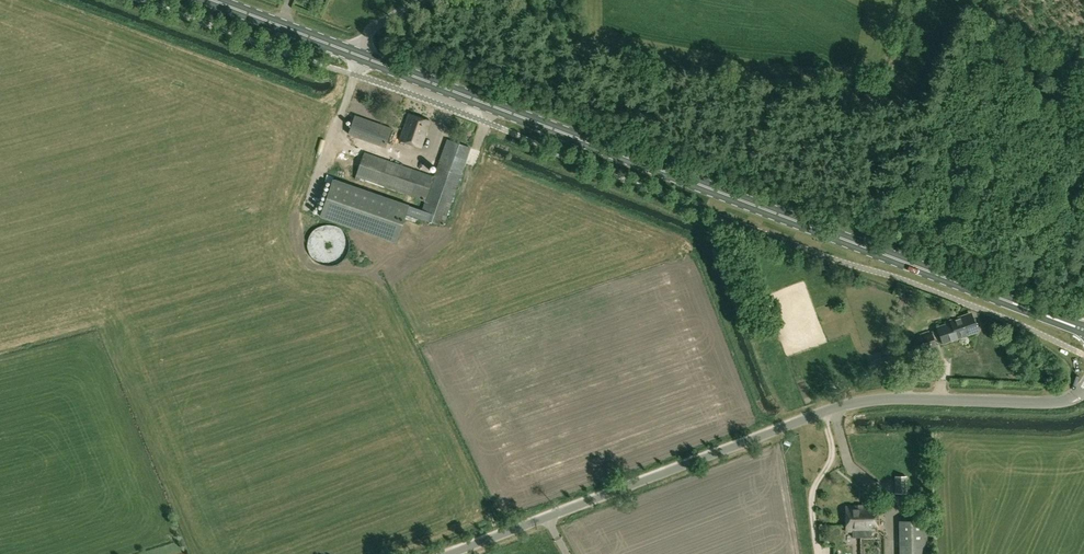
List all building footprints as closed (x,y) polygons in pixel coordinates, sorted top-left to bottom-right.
[(408,113),(399,140),(420,147),(429,120),(408,113)] [(392,128),(355,115),(347,134),(385,147),(392,128)] [(446,139),(434,176),(425,202),(419,217),(443,226),(471,147),(446,139)] [(470,162),(480,165),(485,152),(475,148),(470,162)] [(425,202),(434,176),(364,152),(356,176),(418,198),(418,200),(425,202)] [(396,243),(409,205),(332,179),(319,217),(396,243)] [(943,343),(975,331),(976,329),(971,315),(969,314),(950,321),(951,323),(937,328),(943,343)] [(911,355),(936,345),(931,333),(907,342),(911,355)] [(906,494),(907,477),(895,477),(895,490),(895,493),(906,494)] [(877,506),(845,506),(845,531),(877,531),(877,506)] [(899,520),(900,553),(928,553),(927,520),(899,520)]
